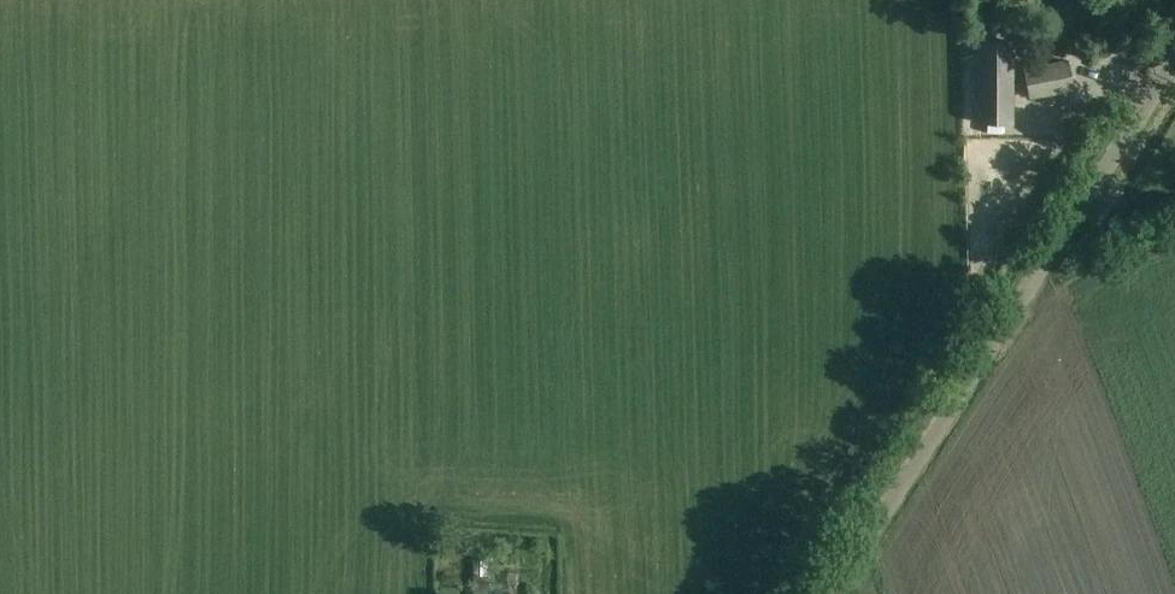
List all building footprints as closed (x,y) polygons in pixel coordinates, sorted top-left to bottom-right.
[(980,123),(1013,123),(1013,42),(980,42),(980,123)] [(1030,98),(1074,89),(1068,59),(1024,68),(1030,98)]
